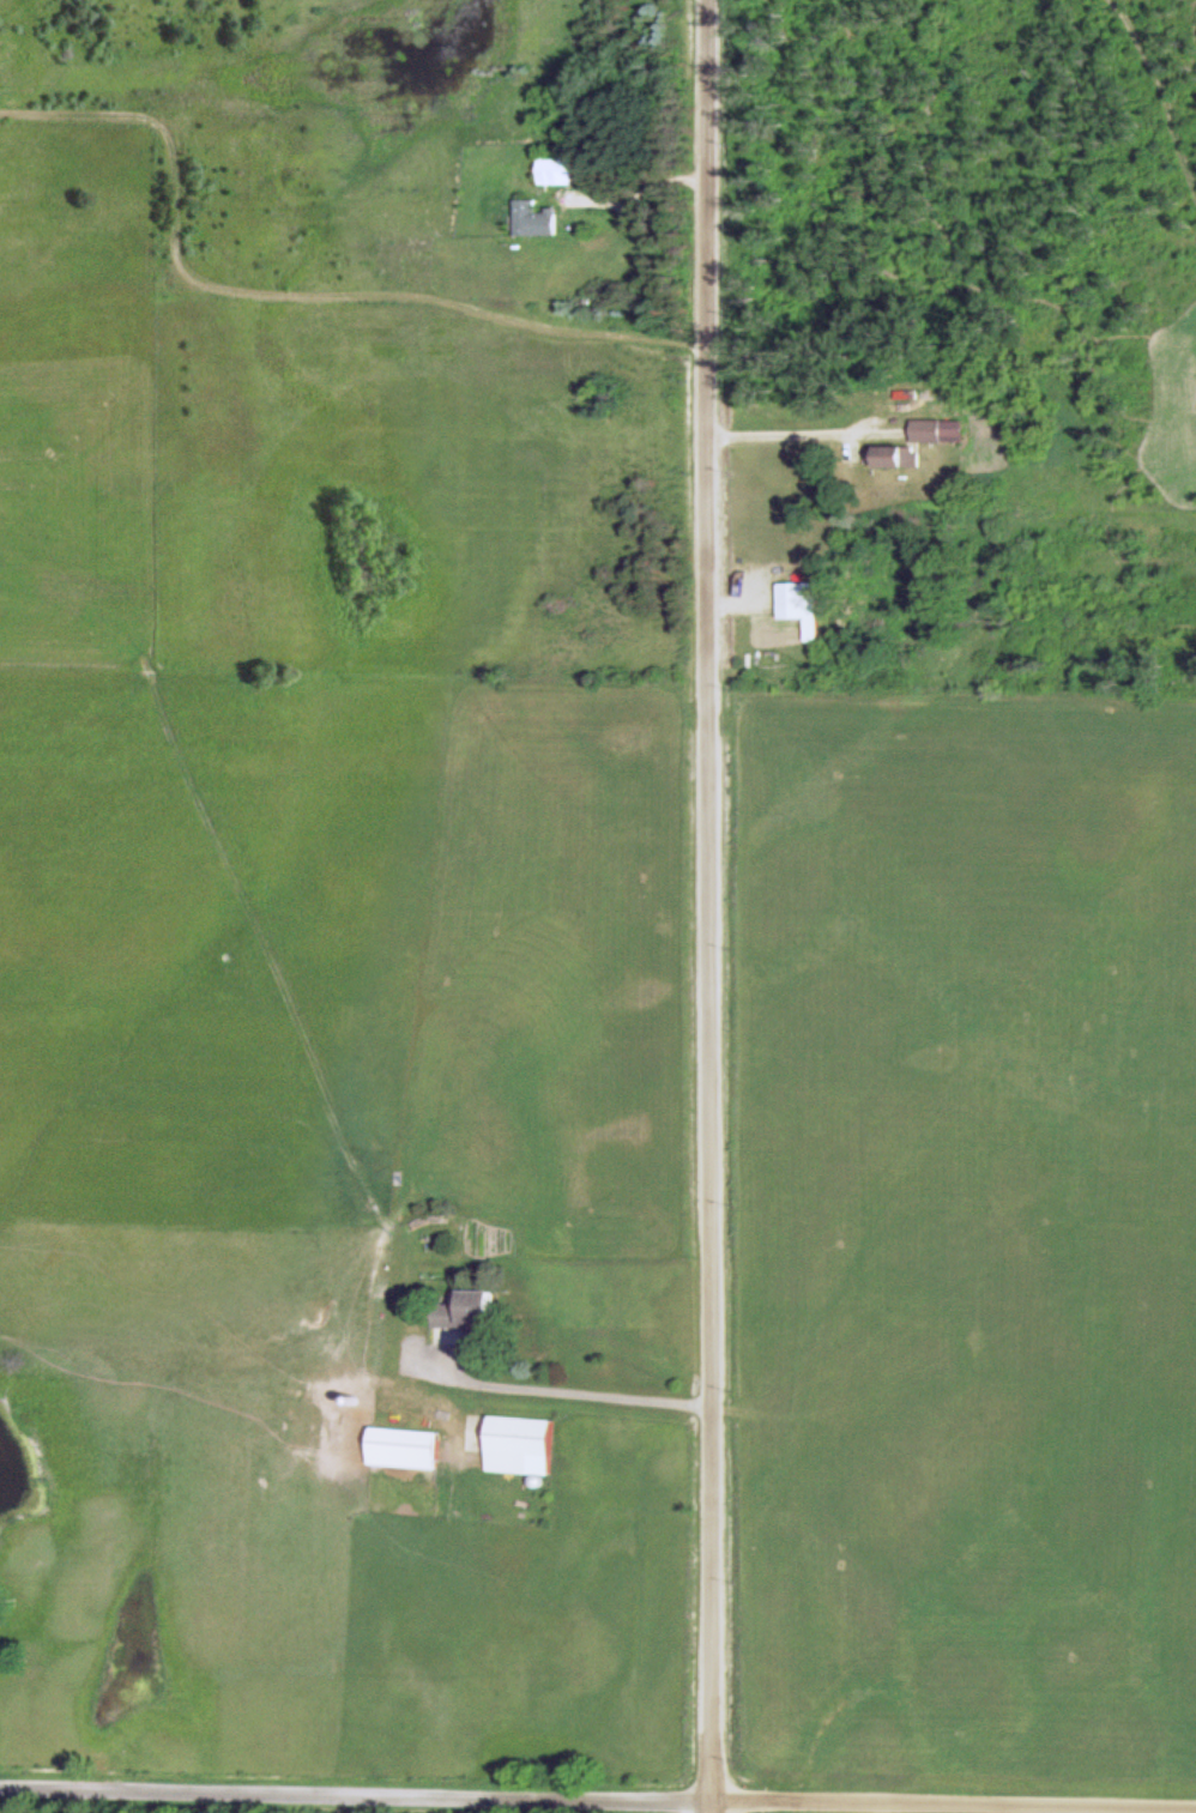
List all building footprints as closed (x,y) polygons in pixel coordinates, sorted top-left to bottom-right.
[(538,184),(574,184),(574,158),(538,158),(538,184)] [(514,200),(514,236),(556,236),(556,210),(535,210),(535,200),(514,200)] [(873,467),(920,467),(920,446),(873,446),(873,467)] [(817,642),(817,582),(778,582),(778,619),(804,619),(804,642),(817,642)] [(437,1305),(436,1323),(494,1326),(495,1292),(457,1290),(456,1306),(437,1305)] [(530,1473),(530,1454),(552,1455),(553,1419),(488,1417),(486,1471),(530,1473)]
